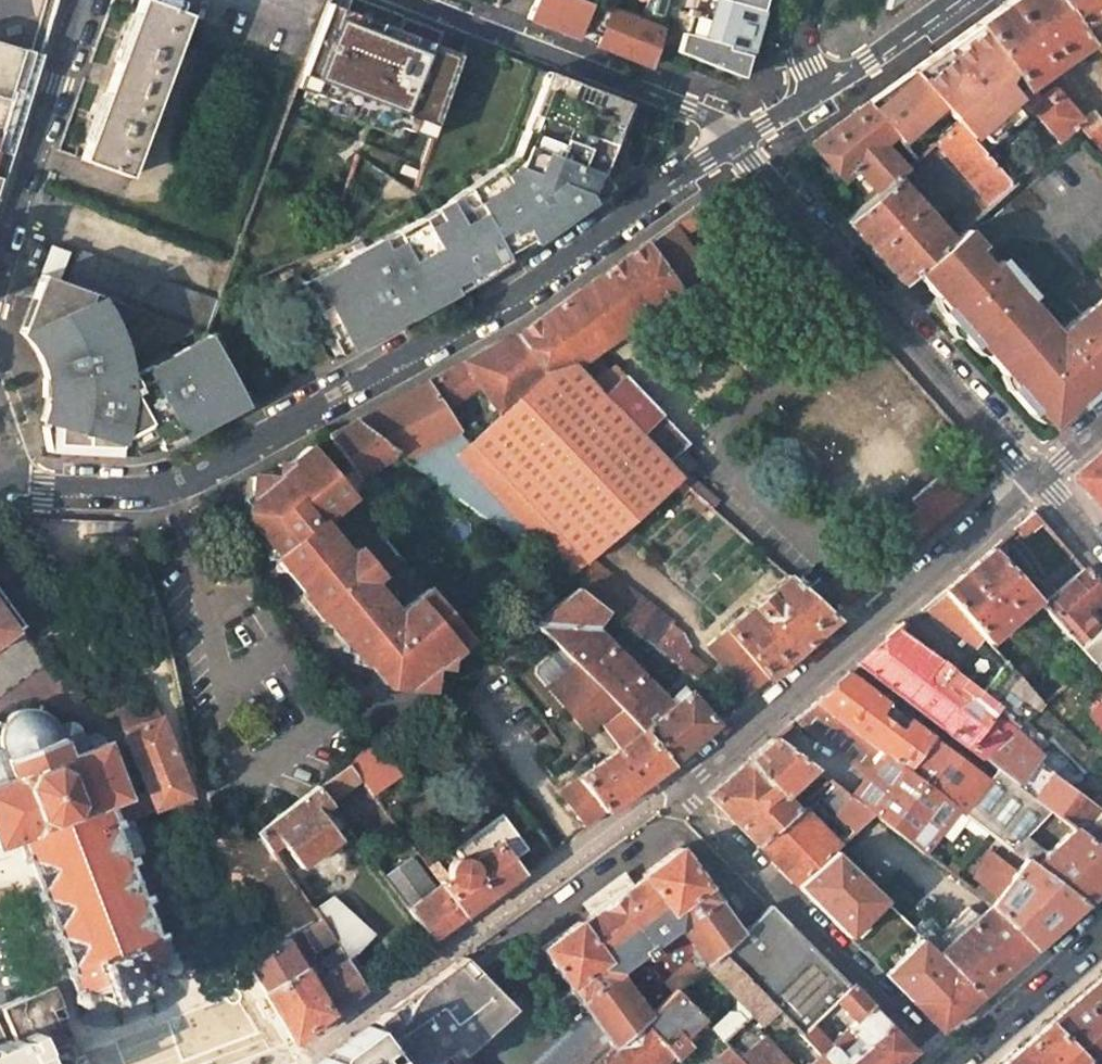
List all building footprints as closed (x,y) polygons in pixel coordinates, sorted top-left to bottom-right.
[(148,0),(141,0),(130,30),(98,118),(83,159),(131,176),(188,15),(148,0)] [(324,22),(331,3),(332,0),(269,0),(324,22)] [(602,37),(612,10),(614,0),(533,0),(528,18),(555,29),(582,40),(586,30),(602,37)] [(660,30),(668,0),(649,0),(641,22),(660,30)] [(742,74),(755,29),(763,0),(691,0),(677,51),(742,74)] [(884,13),(902,0),(888,0),(884,13)] [(1067,134),(1078,124),(1084,120),(1054,85),(1039,98),(1028,85),(1085,44),(1075,32),(1085,25),(1099,27),(1101,30),(1101,0),(1011,0),(978,24),(1013,73),(1003,81),(1016,96),(1057,143),(1067,134)] [(399,30),(331,3),(324,22),(309,61),(299,87),(336,101),(390,123),(411,131),(415,118),(438,127),(462,54),(441,46),(446,31),(431,25),(417,19),(411,34),(399,30)] [(641,22),(612,10),(602,37),(599,46),(624,56),(650,66),(660,30),(641,22)] [(405,15),(399,30),(411,34),(417,19),(405,15)] [(969,136),(1016,96),(1003,81),(1013,73),(978,24),(955,39),(934,55),(899,81),(867,104),(895,137),(915,160),(935,142),(957,122),(969,136)] [(586,30),(582,40),(590,43),(599,46),(602,37),(586,30)] [(40,52),(0,41),(0,190),(40,52)] [(449,203),(320,274),(327,288),(314,296),(336,336),(349,329),(358,345),(434,303),(480,278),(610,187),(602,178),(603,177),(600,174),(628,103),(547,71),(515,158),(514,156),(449,203)] [(387,132),(390,123),(336,101),(332,111),(387,132)] [(602,178),(610,187),(627,175),(671,145),(669,118),(628,103),(600,174),(603,177),(602,178)] [(895,137),(867,104),(818,141),(811,146),(843,183),(856,171),(877,195),(896,178),(905,169),(884,145),(895,137)] [(1084,120),(1078,124),(1101,151),(1101,119),(1094,110),(1084,120)] [(415,118),(411,131),(434,140),(438,127),(415,118)] [(957,122),(935,142),(989,204),(1012,184),(969,136),(957,122)] [(420,182),(423,174),(407,169),(404,177),(420,182)] [(950,240),(896,178),(877,195),(845,223),(876,258),(900,285),(913,273),(950,240)] [(708,198),(674,223),(680,231),(696,219),(699,223),(717,210),(708,198)] [(395,398),(354,420),(404,458),(449,492),(460,476),(422,448),(457,428),(445,408),(480,385),(497,412),(548,378),(553,384),(575,368),(584,362),(682,292),(679,287),(707,268),(680,231),(674,223),(517,334),(514,332),(395,398)] [(913,273),(934,296),(940,290),(950,302),(939,312),(941,314),(969,346),(978,337),(988,349),(984,353),(1003,373),(1007,370),(1017,381),(1006,391),(1026,414),(1035,406),(1049,421),(1074,399),(1076,401),(1098,383),(1094,377),(1101,370),(1101,295),(1091,304),(1092,305),(1058,332),(1025,296),(1031,291),(1001,258),(995,262),(964,227),(950,240),(913,273)] [(52,244),(43,269),(59,275),(68,250),(52,244)] [(81,247),(68,281),(207,333),(220,299),(81,247)] [(68,281),(42,271),(39,278),(19,332),(27,339),(34,351),(41,364),(43,373),(45,385),(45,394),(45,403),(41,419),(47,451),(121,455),(135,454),(148,452),(161,449),(173,444),(190,435),(246,405),(208,333),(207,333),(68,281)] [(319,273),(303,281),(311,297),(314,296),(327,288),(320,274),(319,273)] [(333,338),(342,353),(358,345),(349,329),(336,336),(333,338)] [(679,479),(686,474),(690,469),(676,452),(686,443),(617,362),(598,378),(584,362),(575,368),(679,479)] [(497,412),(471,439),(584,562),(589,558),(679,479),(575,368),(553,384),(548,378),(497,412)] [(317,458),(352,502),(404,458),(354,420),(328,435),(336,446),(317,458)] [(317,458),(336,446),(328,435),(315,442),(307,446),(307,447),(317,458)] [(317,458),(307,447),(286,463),(284,480),(273,479),(253,477),(251,493),(249,511),(249,512),(247,527),(264,549),(270,544),(287,566),(284,568),(286,571),(283,573),(303,597),(305,595),(307,598),(310,596),(325,615),(322,617),(324,619),(321,621),(340,644),(342,642),(344,644),(346,642),(365,665),(384,688),(430,694),(432,669),(433,660),(446,662),(469,643),(352,502),(317,458)] [(1094,461),(1073,479),(1101,511),(1101,454),(1094,461)] [(275,462),(274,472),(273,479),(284,480),(286,463),(275,462)] [(911,514),(835,578),(830,583),(838,592),(850,606),(901,562),(973,500),(947,470),(914,498),(921,506),(911,514)] [(686,474),(679,479),(713,508),(719,503),(686,474)] [(460,476),(449,492),(488,522),(500,506),(460,476)] [(242,500),(246,507),(246,510),(249,511),(251,493),(248,493),(247,496),(242,500)] [(911,514),(921,506),(914,498),(904,506),(911,514)] [(488,522),(516,543),(528,527),(500,506),(488,522)] [(1022,537),(1040,522),(1039,521),(1032,513),(1015,528),(1022,537)] [(528,527),(516,543),(564,580),(566,578),(580,566),(528,527)] [(281,570),(283,573),(286,571),(284,568),(287,566),(270,544),(264,549),(266,551),(263,559),(273,559),(274,561),(273,571),(281,570)] [(1036,599),(998,558),(991,549),(966,571),(944,590),(985,637),(989,641),(1036,599)] [(600,604),(655,646),(696,678),(705,666),(685,650),(688,645),(682,631),(672,624),(673,621),(589,558),(584,562),(580,566),(566,578),(577,587),(600,604)] [(1078,646),(1101,626),(1101,591),(1092,580),(1082,569),(1041,605),(1078,646)] [(826,604),(808,589),(789,573),(710,643),(737,673),(730,680),(747,696),(760,684),(825,628),(840,615),(826,604)] [(824,575),(808,589),(826,604),(838,592),(830,583),(824,575)] [(616,707),(672,762),(718,722),(688,689),(662,712),(651,689),(582,624),(600,604),(577,587),(530,622),(558,649),(572,663),(616,707)] [(944,590),(924,608),(974,649),(985,637),(944,590)] [(308,604),(308,613),(316,615),(321,621),(324,619),(322,617),(325,615),(310,596),(307,598),(305,595),(303,597),(308,604)] [(18,622),(0,596),(0,635),(18,622)] [(1092,661),(1101,672),(1101,626),(1078,646),(1092,661)] [(1043,703),(1005,659),(977,690),(898,631),(857,666),(979,758),(1013,729),(1043,703)] [(342,642),(340,644),(342,647),(340,653),(348,655),(351,660),(351,667),(357,666),(359,669),(365,665),(346,642),(344,644),(342,642)] [(536,674),(589,737),(598,730),(593,725),(598,721),(616,707),(572,663),(558,649),(536,667),(536,674)] [(446,662),(433,660),(432,669),(445,670),(446,662)] [(934,736),(910,718),(897,736),(876,719),(889,702),(849,672),(828,691),(815,702),(884,753),(908,771),(930,741),(934,736)] [(112,708),(146,792),(125,799),(132,816),(174,799),(189,793),(148,694),(112,708)] [(724,716),(735,707),(727,701),(718,709),(724,716)] [(803,713),(796,719),(867,775),(884,753),(815,702),(803,713)] [(889,702),(876,719),(897,736),(910,718),(889,702)] [(14,839),(22,859),(26,858),(39,891),(34,893),(36,899),(41,897),(53,926),(48,928),(51,936),(56,934),(68,963),(63,965),(73,990),(71,994),(74,1001),(80,1004),(87,1001),(88,994),(86,989),(102,983),(107,998),(118,994),(117,989),(119,988),(118,984),(131,979),(132,981),(135,984),(139,985),(148,981),(142,967),(154,963),(156,966),(157,968),(163,972),(167,971),(170,969),(172,964),(172,960),(171,957),(165,953),(156,929),(152,930),(140,901),(144,899),(141,891),(137,893),(126,864),(130,862),(128,857),(123,858),(110,824),(130,816),(132,816),(125,799),(100,735),(97,731),(92,729),(89,729),(86,730),(82,734),(82,729),(81,725),(78,721),(75,717),(71,717),(65,717),(61,720),(57,725),(55,719),(52,715),(46,709),(41,706),(29,704),(18,706),(12,709),(8,712),(3,718),(1,721),(0,725),(0,745),(0,746),(0,844),(14,839)] [(1093,714),(1101,724),(1101,705),(1093,714)] [(620,747),(561,789),(587,823),(636,788),(658,772),(672,762),(616,707),(598,721),(620,747)] [(1013,729),(979,758),(996,771),(1015,785),(1034,760),(1039,754),(1013,729)] [(789,789),(783,783),(791,776),(797,782),(812,769),(773,739),(708,796),(732,820),(756,844),(797,808),(783,794),(789,789)] [(404,773),(379,741),(369,749),(351,762),(365,781),(376,796),(404,773)] [(986,783),(930,741),(908,771),(884,753),(867,775),(888,791),(871,812),(892,828),(926,854),(939,835),(958,809),(989,832),(1017,853),(1029,838),(1050,811),(1015,785),(996,771),(986,783)] [(1071,828),(1101,851),(1101,806),(1098,809),(1034,760),(1015,785),(1050,811),(1071,828)] [(351,762),(320,787),(333,805),(365,781),(351,762)] [(867,775),(851,797),(852,798),(871,812),(888,791),(867,775)] [(789,789),(797,782),(791,776),(783,783),(789,789)] [(852,798),(851,797),(829,781),(816,791),(837,812),(852,798)] [(295,805),(260,832),(273,851),(285,842),(303,867),(342,839),(323,813),(333,805),(320,787),(295,805)] [(189,793),(174,799),(180,813),(195,807),(189,793)] [(852,798),(837,812),(836,813),(852,830),(871,812),(852,798)] [(775,864),(795,884),(833,848),(834,846),(797,808),(756,844),(775,864)] [(958,809),(939,835),(952,844),(964,828),(982,841),(989,832),(958,809)] [(433,869),(442,882),(464,913),(499,888),(522,870),(513,858),(529,846),(503,810),(454,846),(461,855),(457,856),(453,860),(450,864),(448,871),(449,876),(444,869),(445,867),(441,862),(433,869)] [(128,857),(144,851),(130,816),(110,824),(123,858),(128,857)] [(1041,851),(1043,848),(1029,838),(1017,853),(1026,860),(1082,902),(1084,903),(1101,887),(1101,851),(1071,828),(1047,855),(1041,851)] [(643,1020),(648,1015),(617,974),(621,971),(610,955),(668,913),(678,928),(683,925),(708,961),(722,948),(786,1014),(803,1032),(812,1023),(836,999),(850,985),(789,923),(768,901),(741,928),(720,898),(722,897),(711,881),(707,883),(680,846),(643,873),(644,875),(581,922),(579,920),(540,947),(568,985),(566,987),(577,1003),(580,1001),(588,1013),(532,1063),(594,1063),(643,1020)] [(833,848),(795,884),(847,936),(884,899),(833,848)] [(1016,871),(994,853),(975,876),(998,895),(989,904),(1033,948),(1059,925),(1082,902),(1026,860),(1016,871)] [(411,858),(385,876),(430,937),(453,921),(464,913),(442,882),(432,888),(411,858)] [(341,947),(345,953),(374,935),(333,900),(317,910),(321,916),(333,935),(341,947)] [(976,917),(939,953),(938,954),(950,965),(979,995),(990,985),(1020,959),(1033,948),(989,904),(976,917)] [(930,944),(939,953),(976,917),(967,908),(930,944)] [(324,941),(333,935),(321,916),(242,956),(291,1039),(337,1005),(365,985),(345,953),(341,947),(332,953),(323,958),(331,971),(318,979),(323,989),(317,992),(292,946),(302,941),(306,949),(313,946),(314,947),(324,941)] [(341,947),(333,935),(324,941),(332,953),(341,947)] [(884,973),(939,1029),(958,1013),(979,995),(950,965),(938,954),(939,953),(930,944),(922,936),(884,973)] [(722,948),(708,961),(706,963),(738,997),(758,1015),(766,1024),(778,1015),(781,1018),(786,1014),(722,948)] [(374,1020),(407,1063),(426,1063),(439,1054),(446,1063),(449,1063),(461,1053),(514,1006),(465,954),(447,967),(404,998),(410,1005),(404,1016),(400,1018),(392,1007),(374,1020)] [(690,957),(668,977),(678,988),(701,968),(690,957)] [(1083,990),(1049,1020),(1092,1063),(1101,1063),(1101,974),(1083,990)] [(51,981),(0,1003),(0,1063),(82,1063),(51,981)] [(850,985),(836,999),(854,1018),(831,1042),(812,1023),(803,1032),(821,1050),(835,1063),(898,1063),(915,1050),(850,985)] [(648,1015),(643,1020),(677,1054),(691,1042),(685,1036),(704,1018),(676,990),(648,1015)] [(721,1024),(715,1029),(726,1040),(758,1015),(738,997),(738,1013),(730,1013),(721,1020),(721,1024)] [(643,1020),(594,1063),(686,1063),(677,1054),(643,1020)] [(1049,1020),(1023,1043),(998,1063),(1092,1063),(1049,1020)] [(368,1024),(313,1063),(396,1063),(368,1024)] [(765,1033),(739,1054),(749,1063),(795,1063),(765,1033)] [(807,1063),(835,1063),(821,1050),(807,1063)] [(461,1053),(449,1063),(471,1063),(461,1053)]
